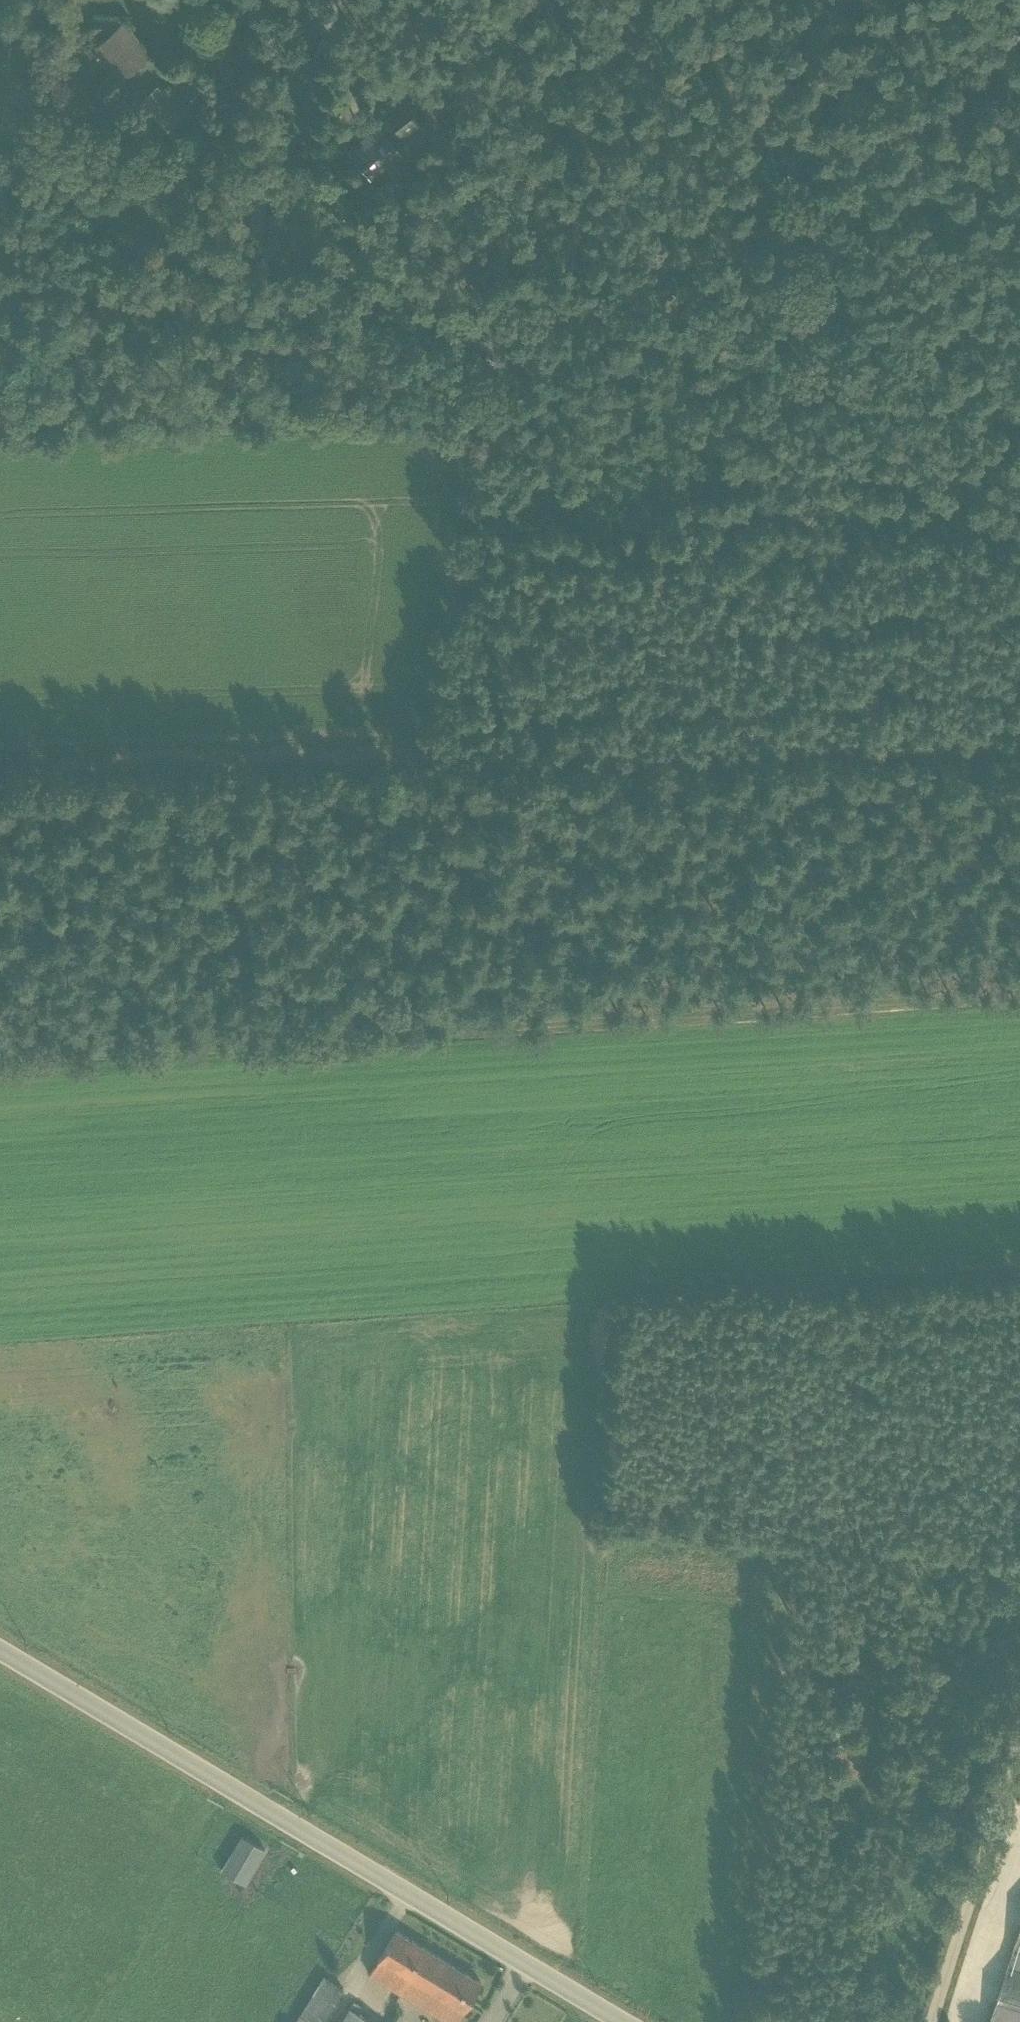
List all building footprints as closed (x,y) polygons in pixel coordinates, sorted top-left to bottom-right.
[(117,83),(154,55),(127,20),(90,47),(117,83)] [(159,84),(139,104),(157,121),(177,101),(159,84)] [(380,176),(404,156),(379,126),(355,146),(380,176)] [(234,1881),(256,1844),(230,1829),(209,1866),(234,1881)] [(1012,1938),(1019,1941),(1019,1912),(1012,1938)] [(450,2021),(455,2021),(480,1982),(396,1929),(370,1972),(450,2021)] [(1006,1955),(987,2013),(1015,2021),(1019,2021),(1019,1959),(1006,1955)] [(296,2020),(299,2021),(322,2021),(343,1988),(325,1976),(296,2020)] [(340,2021),(373,2021),(349,2007),(340,2021)]
